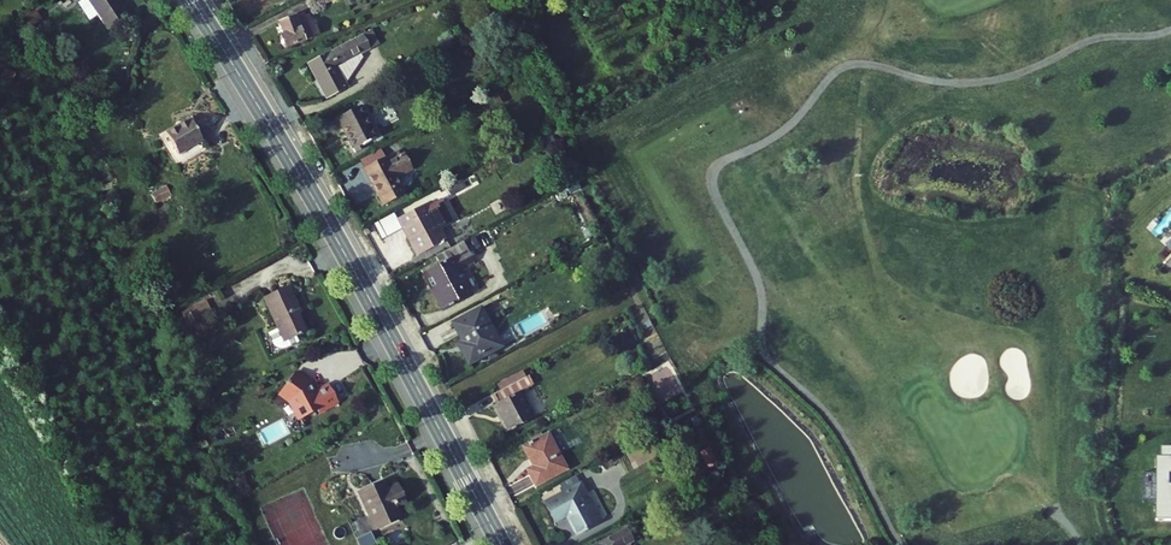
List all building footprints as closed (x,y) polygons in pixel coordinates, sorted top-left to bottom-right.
[(83,33),(103,20),(90,0),(61,0),(83,33)] [(281,32),(277,34),(282,45),(307,35),(298,11),(276,19),(281,32)] [(371,25),(306,60),(325,94),(347,82),(335,61),(378,37),(371,25)] [(337,115),(358,153),(367,148),(365,144),(380,135),(361,102),(337,115)] [(202,131),(176,146),(188,168),(214,153),(202,131)] [(365,165),(385,203),(407,192),(398,174),(415,165),(406,149),(389,158),(387,153),(365,165)] [(431,201),(399,218),(419,255),(447,240),(442,231),(448,228),(449,224),(441,209),(437,211),(431,201)] [(1157,256),(1169,266),(1170,263),(1170,241),(1157,256)] [(458,258),(473,250),(468,242),(453,250),(456,255),(458,258)] [(458,258),(456,255),(426,271),(447,309),(477,292),(464,269),(479,261),(473,250),(458,258)] [(247,290),(267,280),(262,271),(243,281),(247,290)] [(283,307),(272,286),(248,297),(264,328),(253,334),(258,345),(261,347),(266,348),(272,345),(269,339),(278,335),(290,329),(280,309),(283,307)] [(467,351),(475,365),(500,351),(493,339),(501,335),(488,311),(461,326),(473,348),(467,351)] [(493,339),(500,351),(508,347),(501,335),(493,339)] [(289,371),(279,364),(278,367),(275,365),(261,386),(273,394),(283,412),(303,401),(304,402),(320,394),(310,376),(296,384),(291,376),(288,374),(289,371)] [(495,409),(510,436),(532,424),(525,410),(530,408),(523,395),(537,387),(532,377),(497,396),(502,405),(495,409)] [(525,410),(532,424),(540,419),(532,406),(530,408),(525,410)] [(531,472),(541,489),(573,471),(553,435),(529,449),(539,468),(531,472)] [(1161,459),(1170,459),(1170,449),(1161,449),(1161,459)] [(1156,459),(1156,476),(1165,476),(1165,486),(1156,486),(1154,522),(1170,522),(1170,459),(1161,459),(1156,459)] [(1165,476),(1156,476),(1156,486),(1165,486),(1165,476)] [(381,480),(355,494),(374,530),(398,517),(392,505),(404,499),(395,483),(385,488),(381,480)] [(569,518),(579,536),(606,522),(585,484),(548,504),(559,524),(569,518)] [(628,531),(636,544),(645,539),(638,526),(628,531)] [(375,543),(369,531),(355,538),(359,544),(371,544),(375,543)] [(636,544),(628,531),(603,544),(634,544),(636,544)]
